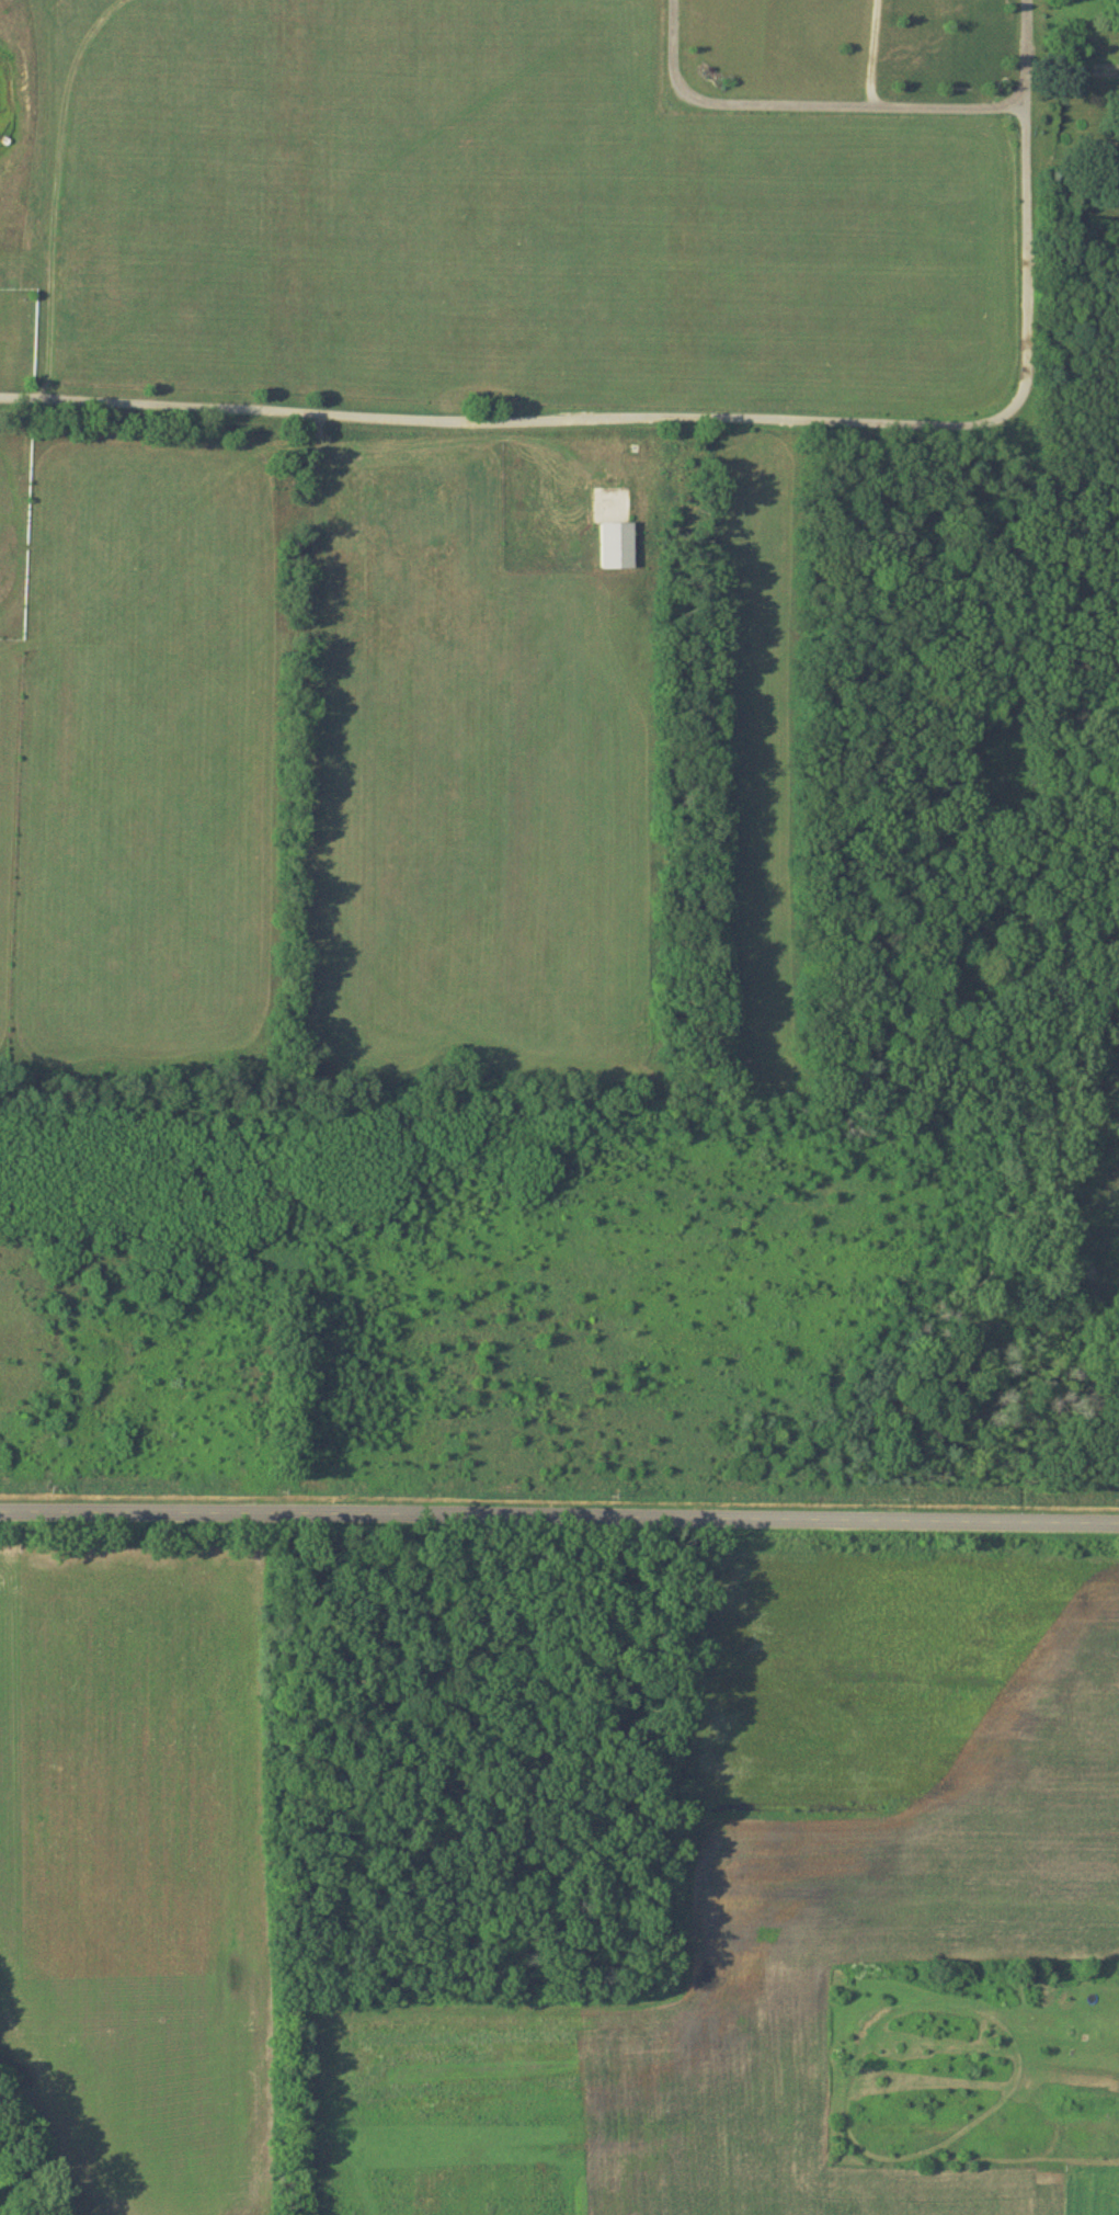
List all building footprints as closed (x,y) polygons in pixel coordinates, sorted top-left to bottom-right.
[(601,524),(601,569),(634,569),(634,524),(601,524)]
